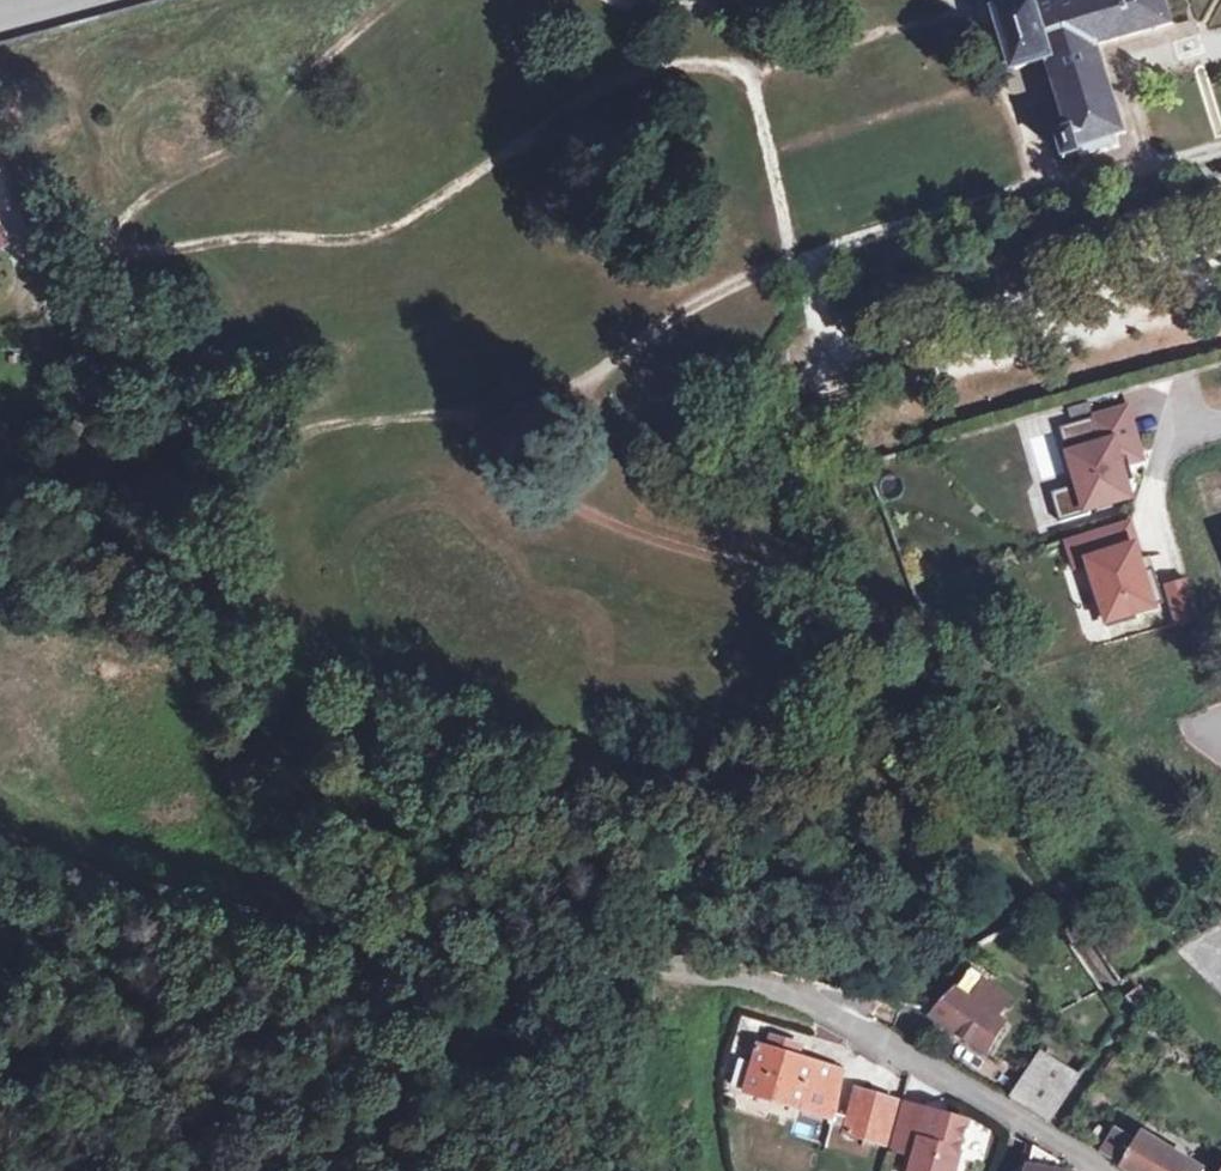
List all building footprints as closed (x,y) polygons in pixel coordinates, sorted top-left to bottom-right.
[(1051,60),(1072,131),(1061,135),(1068,156),(1079,153),(1082,160),(1119,148),(1116,137),(1125,134),(1098,46),(1171,25),(1165,0),(1066,0),(1038,8),(1036,1),(998,13),(1015,70),(1051,60)] [(1129,411),(1063,430),(1071,459),(1075,458),(1083,483),(1052,492),(1061,522),(1091,514),(1089,508),(1130,496),(1126,482),(1135,480),(1129,459),(1141,455),(1129,411)] [(1083,546),(1071,550),(1077,569),(1093,564),(1103,597),(1099,599),(1108,627),(1137,618),(1135,611),(1165,602),(1155,569),(1143,572),(1140,560),(1136,549),(1140,548),(1132,521),(1080,536),(1081,540),(1083,546)] [(1083,546),(1081,540),(1069,543),(1071,550),(1083,546)] [(1151,557),(1140,560),(1143,572),(1155,569),(1151,557)] [(1189,583),(1168,589),(1179,626),(1200,619),(1189,583)] [(975,968),(961,988),(936,1015),(987,1051),(1007,1021),(1000,1016),(1011,1000),(979,976),(982,972),(975,968)] [(982,972),(979,976),(1011,1000),(1000,1016),(1007,1021),(1022,1000),(982,972)] [(1140,986),(1128,997),(1145,1015),(1157,1005),(1140,986)] [(987,1051),(991,1053),(1011,1024),(1007,1021),(987,1051)] [(770,1049),(798,1058),(802,1045),(774,1036),(770,1049)] [(798,1058),(770,1049),(763,1048),(749,1092),(834,1119),(842,1071),(798,1058)] [(1079,1076),(1042,1053),(1011,1099),(1049,1122),(1079,1076)] [(872,1127),(879,1094),(858,1090),(851,1121),(872,1127)] [(872,1127),(851,1121),(834,1119),(828,1149),(864,1156),(868,1137),(890,1141),(900,1099),(879,1094),(872,1127)] [(913,1151),(921,1153),(916,1170),(957,1170),(970,1118),(904,1101),(895,1146),(913,1151)] [(1132,1170),(1207,1170),(1144,1134),(1139,1141),(1118,1128),(1102,1153),(1123,1165),(1132,1170)] [(1032,1170),(1037,1148),(1028,1146),(1023,1169),(1032,1170)] [(1037,1148),(1032,1170),(1060,1170),(1062,1162),(1037,1146),(1037,1148)] [(913,1151),(908,1170),(916,1170),(921,1153),(913,1151)]
